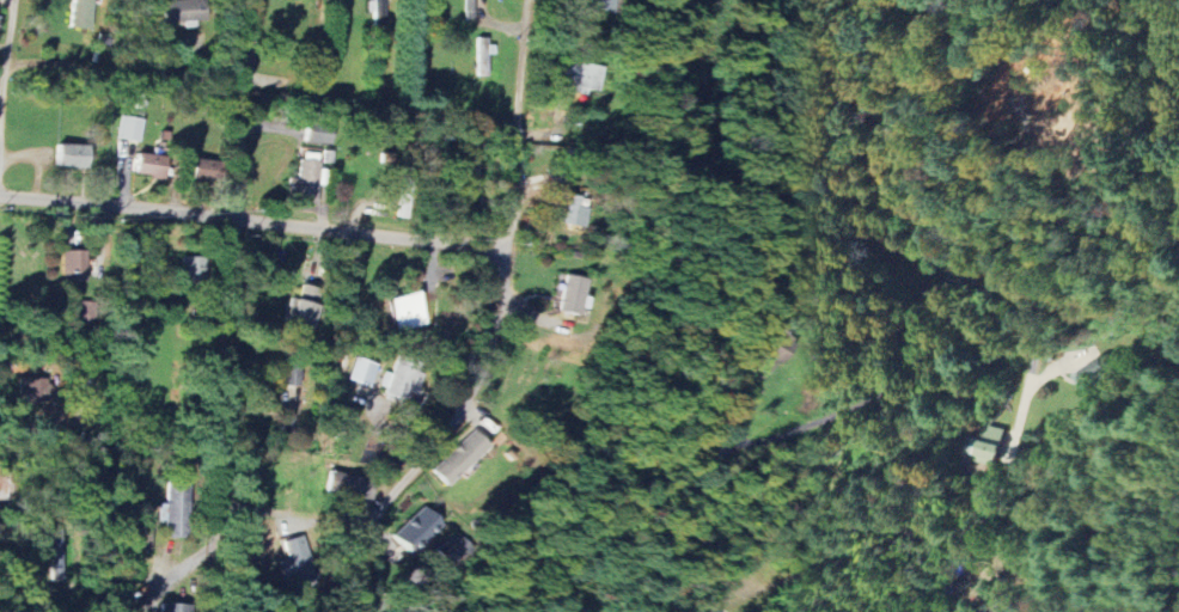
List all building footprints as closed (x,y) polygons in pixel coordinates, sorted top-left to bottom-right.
[(92,29),(95,0),(72,0),(70,27),(92,29)] [(206,22),(205,0),(204,0),(163,1),(163,22),(206,22)] [(467,19),(475,19),(476,0),(467,0),(467,19)] [(477,76),(489,77),(489,52),(493,52),(493,38),(478,38),(477,76)] [(571,82),(571,94),(585,95),(586,91),(598,92),(599,65),(565,63),(563,81),(571,82)] [(145,119),(122,116),(120,139),(142,142),(145,119)] [(334,145),(337,126),(308,122),(305,141),(334,145)] [(91,145),(59,144),(59,167),(90,168),(91,145)] [(168,177),(170,144),(156,144),(155,154),(138,153),(137,176),(168,177)] [(290,202),(318,203),(319,161),(299,161),(298,178),(290,178),(290,202)] [(584,228),(590,199),(565,194),(559,223),(584,228)] [(62,281),(88,281),(88,251),(63,250),(62,281)] [(206,257),(184,257),(183,280),(205,281),(206,257)] [(588,279),(566,274),(564,286),(559,285),(553,309),(585,317),(589,297),(584,296),(588,279)] [(323,288),(302,283),(297,306),(290,304),(286,320),(314,327),(323,288)] [(390,298),(397,332),(428,325),(421,292),(390,298)] [(1083,369),(1094,388),(1117,375),(1106,355),(1083,369)] [(349,380),(372,388),(380,364),(356,357),(349,380)] [(424,369),(398,360),(387,393),(413,402),(424,369)] [(279,378),(286,410),(310,405),(303,373),(279,378)] [(93,390),(94,375),(80,374),(80,389),(93,390)] [(54,403),(54,380),(20,378),(20,401),(54,403)] [(1003,430),(984,425),(980,440),(965,436),(961,454),(973,457),(972,461),(994,466),(1003,430)] [(446,486),(490,445),(475,429),(431,470),(446,486)] [(328,495),(373,497),(374,476),(329,474),(328,495)] [(393,537),(411,555),(442,522),(424,505),(393,537)] [(47,538),(49,580),(65,580),(63,530),(53,530),(53,538),(47,538)] [(283,577),(295,575),(296,581),(315,578),(308,536),(284,539),(287,559),(280,560),(283,577)] [(162,603),(162,611),(189,611),(189,604),(162,603)]
